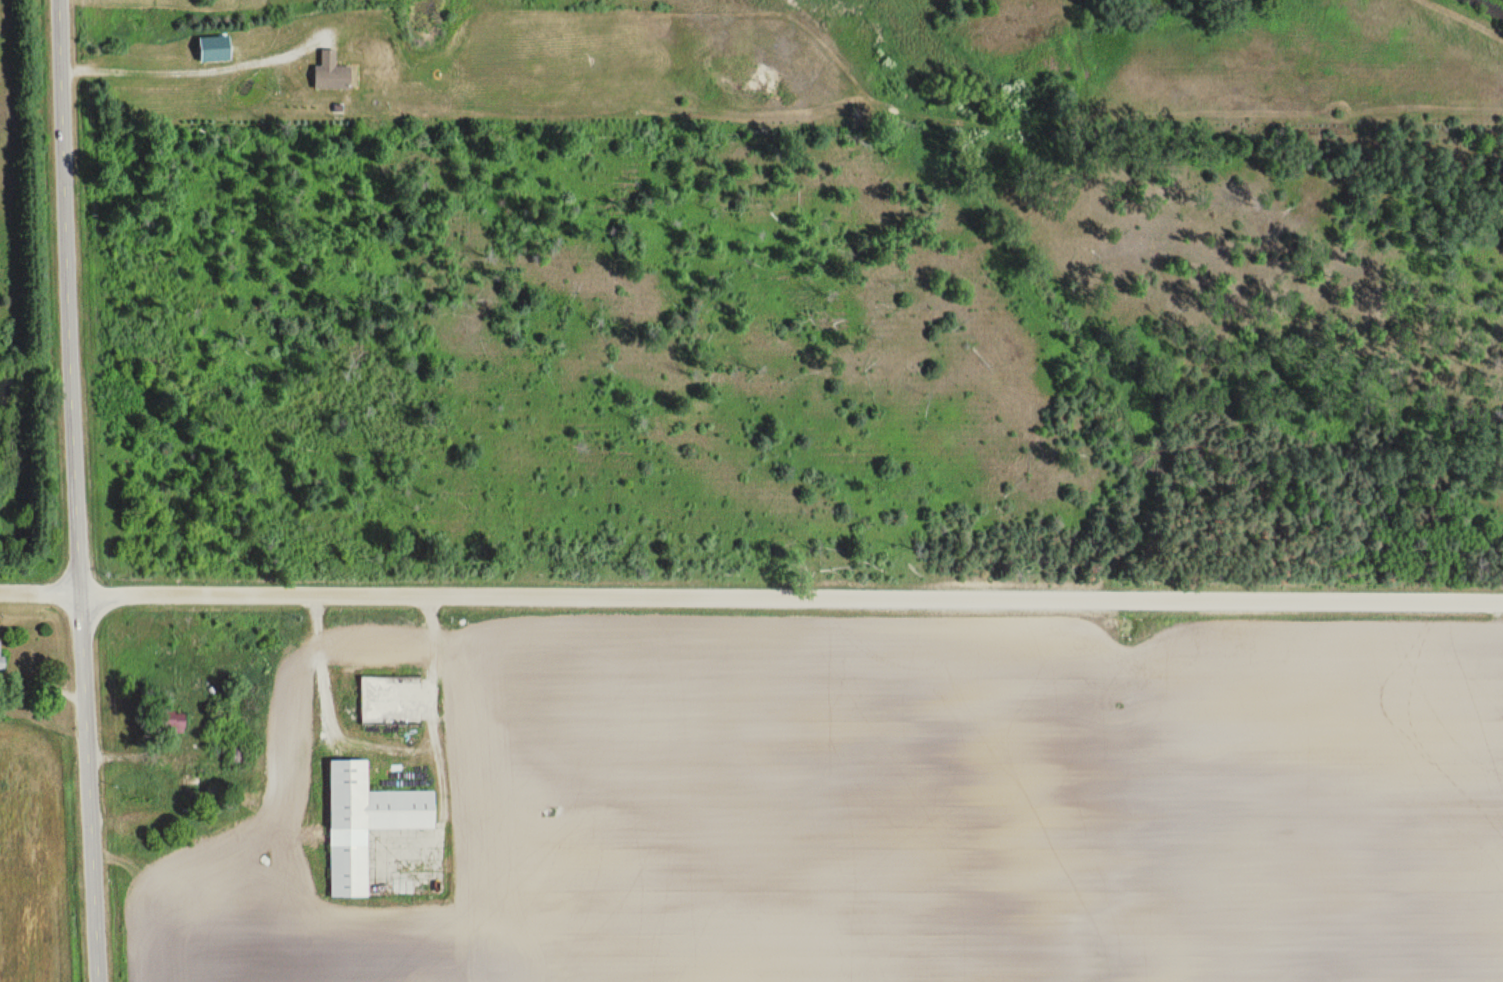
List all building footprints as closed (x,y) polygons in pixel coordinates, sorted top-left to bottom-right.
[(321,67),(315,67),(315,89),(351,89),(351,67),(336,66),(336,50),(322,50),(321,67)] [(422,724),(422,677),(362,677),(362,724),(422,724)] [(159,724),(180,734),(187,720),(166,709),(159,724)] [(332,898),(369,897),(368,830),(436,829),(436,791),(370,792),(369,759),(330,759),(332,898)] [(187,786),(201,786),(201,776),(187,776),(187,786)]
